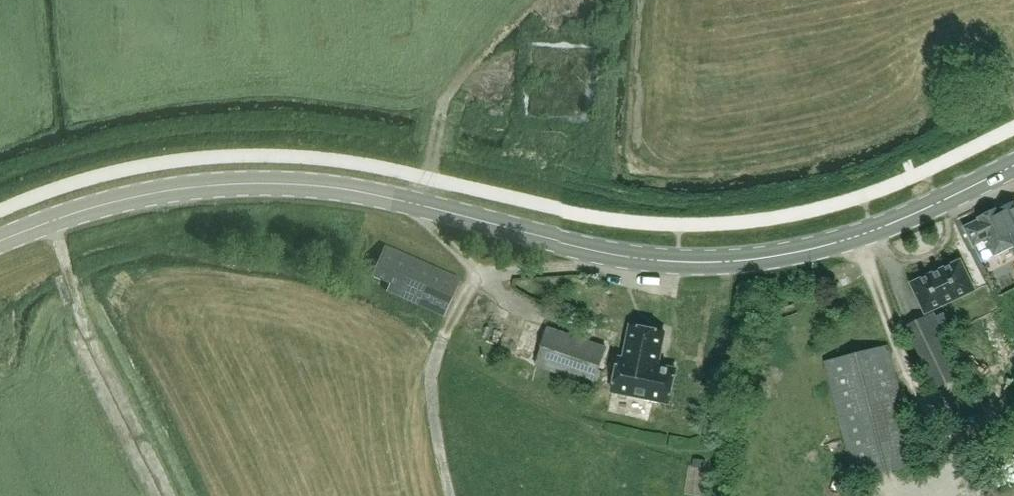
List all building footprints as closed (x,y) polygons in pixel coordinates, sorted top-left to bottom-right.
[(954,67),(960,65),(957,56),(951,57),(954,67)] [(996,210),(995,209),(978,217),(978,219),(963,226),(974,247),(981,261),(994,255),(998,261),(1013,253),(1013,201),(996,210)] [(459,280),(384,247),(371,276),(389,284),(385,292),(443,317),(459,280)] [(960,258),(910,282),(925,313),(975,289),(960,258)] [(935,388),(956,378),(957,377),(936,334),(942,331),(933,312),(905,326),(905,327),(935,388)] [(619,357),(612,391),(668,402),(675,368),(657,365),(664,331),(630,325),(623,358),(619,357)] [(604,346),(548,327),(535,365),(592,384),(604,346)] [(855,479),(917,463),(887,345),(825,362),(855,479)] [(1004,492),(1006,495),(1013,495),(1013,487),(1004,492)]
